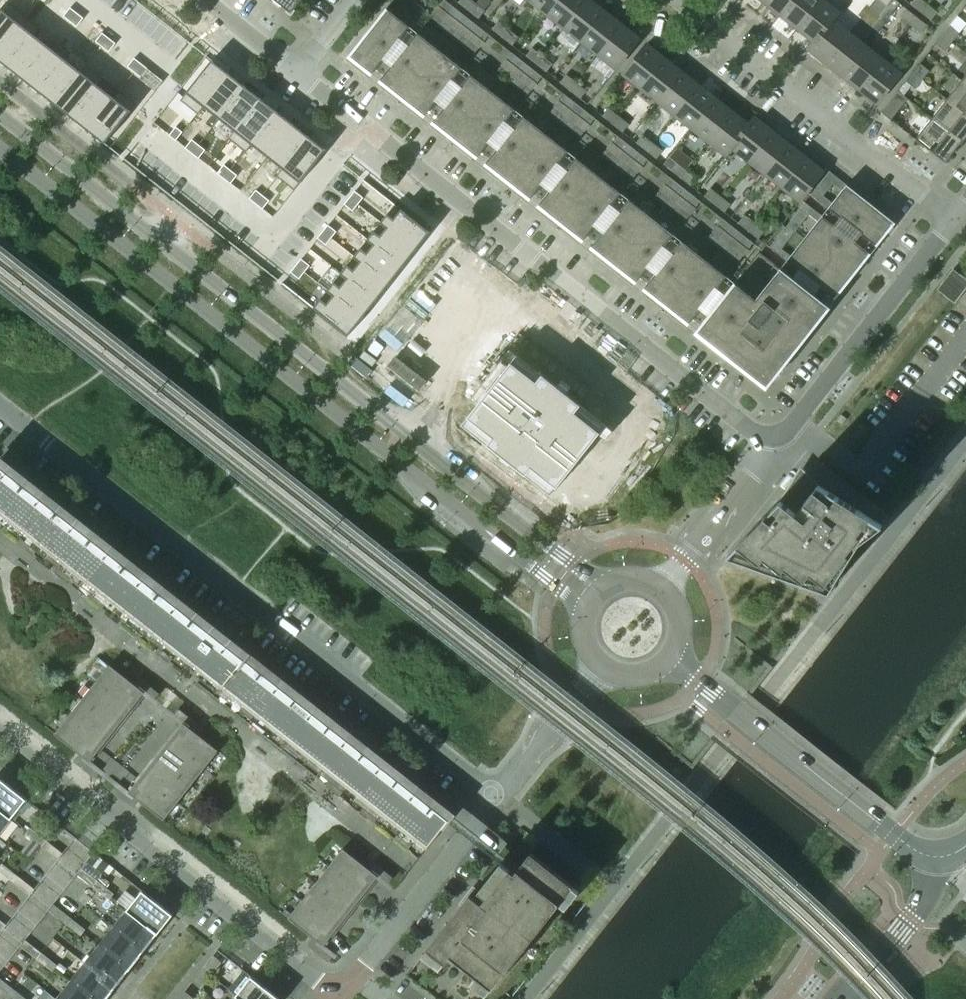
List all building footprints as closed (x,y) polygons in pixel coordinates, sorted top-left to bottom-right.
[(55,9),(62,14),(69,5),(63,0),(55,9)] [(291,13),(302,0),(274,0),(291,13)] [(444,0),(443,0),(428,19),(473,55),(488,35),(444,0)] [(474,3),(471,0),(460,0),(458,2),(468,11),(474,3)] [(559,0),(532,0),(531,1),(548,15),(559,0)] [(587,0),(559,0),(548,15),(565,28),(587,0)] [(605,13),(589,0),(587,0),(565,28),(582,42),(605,13)] [(793,0),(765,0),(764,2),(781,15),(793,0)] [(820,0),(793,0),(781,15),(798,29),(820,0)] [(838,14),(821,0),(820,0),(798,29),(813,41),(807,48),(809,50),(832,21),(838,14)] [(921,0),(913,0),(910,4),(920,12),(927,4),(921,0)] [(478,19),(485,10),(474,3),(468,11),(478,19)] [(930,20),(937,12),(927,4),(920,12),(930,20)] [(69,5),(62,14),(68,19),(75,10),(69,5)] [(9,15),(0,8),(0,27),(9,15)] [(374,72),(409,27),(386,8),(350,54),(374,72)] [(910,25),(917,17),(906,9),(900,17),(910,25)] [(598,55),(622,26),(605,13),(582,42),(598,55)] [(0,27),(0,60),(25,28),(9,15),(0,27)] [(927,25),(917,17),(910,25),(920,33),(927,25)] [(508,29),(498,21),(492,29),(502,37),(508,29)] [(826,63),(849,34),(832,21),(809,50),(826,63)] [(95,25),(87,35),(94,39),(101,30),(95,25)] [(616,69),(639,40),(622,26),(598,55),(616,69)] [(959,33),(949,26),(942,35),(952,42),(959,33)] [(0,60),(16,72),(41,40),(25,28),(0,60)] [(512,45),(518,37),(508,29),(502,37),(512,45)] [(101,30),(94,39),(100,44),(107,35),(101,30)] [(427,114),(462,68),(417,33),(381,78),(427,114)] [(843,76),(866,47),(849,34),(826,63),(843,76)] [(952,42),(942,35),(935,44),(945,51),(952,42)] [(41,40),(16,72),(32,85),(57,53),(41,40)] [(194,45),(169,77),(186,90),(211,58),(194,45)] [(641,88),(664,59),(646,45),(623,74),(641,88)] [(860,90),(883,61),(866,47),(843,76),(860,90)] [(536,64),(542,56),(532,48),(525,56),(536,64)] [(127,50),(119,60),(126,65),(133,55),(127,50)] [(57,53),(32,85),(48,98),(73,66),(57,53)] [(526,96),(541,77),(511,53),(496,73),(526,96)] [(133,55),(126,65),(132,70),(139,60),(133,55)] [(546,72),(552,64),(542,56),(536,64),(546,72)] [(211,58),(186,90),(202,103),(227,71),(211,58)] [(658,102),(681,73),(664,59),(641,88),(658,102)] [(877,103),(900,74),(883,61),(860,90),(877,103)] [(929,71),(920,64),(913,72),(922,80),(929,71)] [(73,66),(48,98),(64,110),(89,78),(73,66)] [(227,71),(202,103),(218,116),(243,84),(227,71)] [(915,89),(922,80),(913,72),(906,81),(915,89)] [(675,115),(698,86),(681,73),(658,102),(675,115)] [(479,155),(515,110),(470,75),(434,120),(479,155)] [(576,83),(566,75),(559,83),(570,91),(576,83)] [(89,78),(64,110),(80,123),(105,91),(89,78)] [(961,80),(947,99),(965,114),(965,84),(961,80)] [(580,99),(586,91),(576,83),(570,91),(580,99)] [(243,84),(218,116),(234,128),(259,96),(243,84)] [(692,128),(715,99),(698,86),(675,115),(692,128)] [(105,91),(80,123),(97,136),(122,104),(105,91)] [(594,118),(564,94),(548,114),(578,138),(594,118)] [(890,120),(905,102),(895,95),(881,113),(890,120)] [(259,96),(234,128),(250,141),(275,109),(259,96)] [(708,142),(732,113),(715,99),(692,128),(708,142)] [(947,99),(932,118),(962,141),(965,136),(965,114),(947,99)] [(612,124),(619,116),(608,108),(602,116),(612,124)] [(275,109),(250,141),(266,153),(291,121),(275,109)] [(159,111),(151,121),(158,126),(165,116),(159,111)] [(731,148),(755,119),(753,117),(747,125),(732,113),(708,142),(726,156),(732,148),(731,148)] [(532,197),(568,152),(523,116),(487,161),(532,197)] [(629,124),(619,116),(612,124),(622,132),(629,124)] [(962,141),(932,118),(915,139),(929,150),(942,160),(945,163),(955,150),(956,151),(957,152),(964,142),(962,141)] [(748,161),(771,132),(755,119),(731,148),(732,148),(748,161)] [(291,121),(266,153),(282,167),(308,135),(291,121)] [(175,124),(167,133),(174,138),(181,129),(175,124)] [(181,129),(174,138),(180,143),(187,134),(181,129)] [(765,174),(788,145),(771,132),(748,161),(765,174)] [(652,143),(642,135),(636,143),(646,151),(652,143)] [(631,180),(647,160),(617,136),(601,156),(631,180)] [(656,159),(662,151),(652,143),(646,151),(656,159)] [(782,188),(805,159),(788,145),(765,174),(782,188)] [(207,149),(199,159),(206,164),(213,154),(207,149)] [(213,154),(206,164),(212,168),(219,159),(213,154)] [(585,238),(621,193),(576,158),(540,203),(585,238)] [(800,201),(823,172),(805,159),(782,188),(800,201)] [(686,170),(676,161),(670,170),(680,178),(686,170)] [(696,178),(686,170),(680,178),(690,186),(696,178)] [(870,204),(829,172),(811,195),(873,244),(891,220),(870,204)] [(239,174),(232,184),(238,189),(245,179),(239,174)] [(700,201),(670,178),(654,198),(684,221),(700,201)] [(245,179),(238,189),(244,194),(252,184),(245,179)] [(350,187),(345,193),(354,200),(359,194),(350,187)] [(720,196),(710,188),(704,196),(714,205),(720,196)] [(345,193),(340,199),(349,207),(354,200),(345,193)] [(730,204),(720,196),(714,205),(724,213),(730,204)] [(638,280),(674,235),(628,199),(593,244),(638,280)] [(867,252),(805,203),(769,248),(831,297),(867,252)] [(387,213),(381,221),(416,249),(430,231),(401,208),(393,218),(387,213)] [(748,231),(754,223),(744,215),(737,223),(748,231)] [(753,243),(722,219),(707,239),(737,263),(753,243)] [(323,221),(318,227),(327,234),(332,228),(323,221)] [(373,230),(367,238),(403,266),(416,249),(381,221),(380,222),(386,227),(380,235),(373,230)] [(758,239),(764,231),(754,223),(748,231),(758,239)] [(318,227),(313,233),(322,241),(327,234),(318,227)] [(360,247),(354,255),(389,283),(403,266),(367,238),(367,239),(373,244),(366,252),(360,247)] [(726,276),(681,241),(646,286),(691,322),(726,276)] [(830,308),(825,304),(758,252),(694,333),(766,389),(830,308)] [(296,254),(291,261),(301,268),(306,262),(296,254)] [(347,264),(341,272),(376,300),(389,283),(354,255),(353,256),(359,261),(353,269),(347,264)] [(291,261),(286,267),(296,274),(301,268),(291,261)] [(965,289),(965,279),(954,270),(956,268),(954,266),(934,292),(936,293),(937,291),(954,304),(965,289)] [(333,281),(327,289),(363,317),(376,300),(341,272),(340,273),(346,278),(340,286),(333,281)] [(320,298),(313,307),(349,335),(363,317),(327,289),(326,290),(333,295),(326,303),(320,298)] [(552,500),(607,430),(514,358),(459,428),(552,500)] [(9,465),(5,471),(0,467),(0,527),(7,518),(28,534),(20,544),(34,554),(41,545),(62,561),(54,571),(67,581),(75,572),(96,588),(88,598),(102,608),(109,599),(130,615),(122,624),(136,635),(143,625),(164,642),(156,651),(170,662),(177,652),(204,673),(196,682),(316,777),(324,768),(334,775),(326,785),(340,796),(347,786),(368,802),(360,812),(373,822),(381,813),(402,829),(394,838),(407,849),(415,839),(426,848),(453,815),(246,652),(9,465)] [(859,542),(870,534),(882,525),(818,485),(813,490),(800,479),(782,502),(780,500),(726,555),(828,591),(859,542)] [(159,694),(139,678),(134,684),(109,664),(95,682),(131,710),(144,693),(154,700),(159,694)] [(131,710),(95,682),(82,699),(117,727),(131,710)] [(117,727),(82,699),(68,717),(103,745),(117,727)] [(218,751),(193,731),(198,724),(178,708),(173,715),(183,723),(169,740),(205,768),(218,751)] [(103,745),(68,717),(54,734),(79,754),(74,760),(94,776),(100,769),(90,762),(103,745)] [(205,768),(169,740),(155,758),(191,785),(205,768)] [(191,785),(155,758),(142,775),(177,803),(191,785)] [(177,803),(142,775),(128,792),(118,784),(113,791),(133,807),(138,801),(163,820),(177,803)] [(0,778),(0,809),(11,818),(26,799),(0,778)] [(11,818),(0,809),(0,832),(11,818)] [(46,840),(30,828),(25,834),(41,846),(46,840)] [(62,853),(46,840),(41,846),(57,859),(62,853)] [(393,878),(372,862),(367,868),(342,848),(329,866),(364,894),(378,877),(387,884),(393,878)] [(492,989),(573,886),(530,852),(514,873),(501,862),(473,897),(470,894),(432,942),(427,949),(445,963),(450,957),(492,989)] [(2,863),(0,865),(0,872),(13,882),(18,876),(2,863)] [(364,894),(329,866),(315,883),(350,911),(364,894)] [(97,881),(81,868),(76,874),(92,887),(97,881)] [(34,889),(18,876),(13,882),(29,895),(34,889)] [(113,893),(97,881),(92,887),(109,899),(113,893)] [(350,911),(315,883),(301,901),(337,929),(350,911)] [(173,915),(142,891),(127,909),(158,933),(173,915)] [(337,929),(301,901),(287,918),(312,938),(307,944),(328,960),(333,953),(323,946),(337,929)] [(69,916),(53,904),(48,910),(64,922),(69,916)] [(158,933),(127,909),(113,927),(144,951),(158,933)] [(85,929),(69,916),(64,922),(81,935),(85,929)] [(144,951),(113,927),(99,945),(130,969),(144,951)] [(41,952),(25,940),(20,946),(36,958),(41,952)] [(130,969),(99,945),(85,963),(115,987),(130,969)] [(57,965),(41,952),(36,958),(52,971),(57,965)] [(202,968),(211,975),(221,962),(213,955),(202,968)] [(85,963),(71,981),(94,998),(106,998),(115,987),(85,963)] [(192,981),(201,988),(211,975),(202,968),(192,981)] [(251,976),(236,995),(241,998),(280,998),(251,976)] [(0,978),(0,988),(8,994),(12,988),(0,978)] [(71,981),(57,998),(94,998),(71,981)] [(13,988),(12,988),(8,994),(14,998),(26,998),(13,988)]
